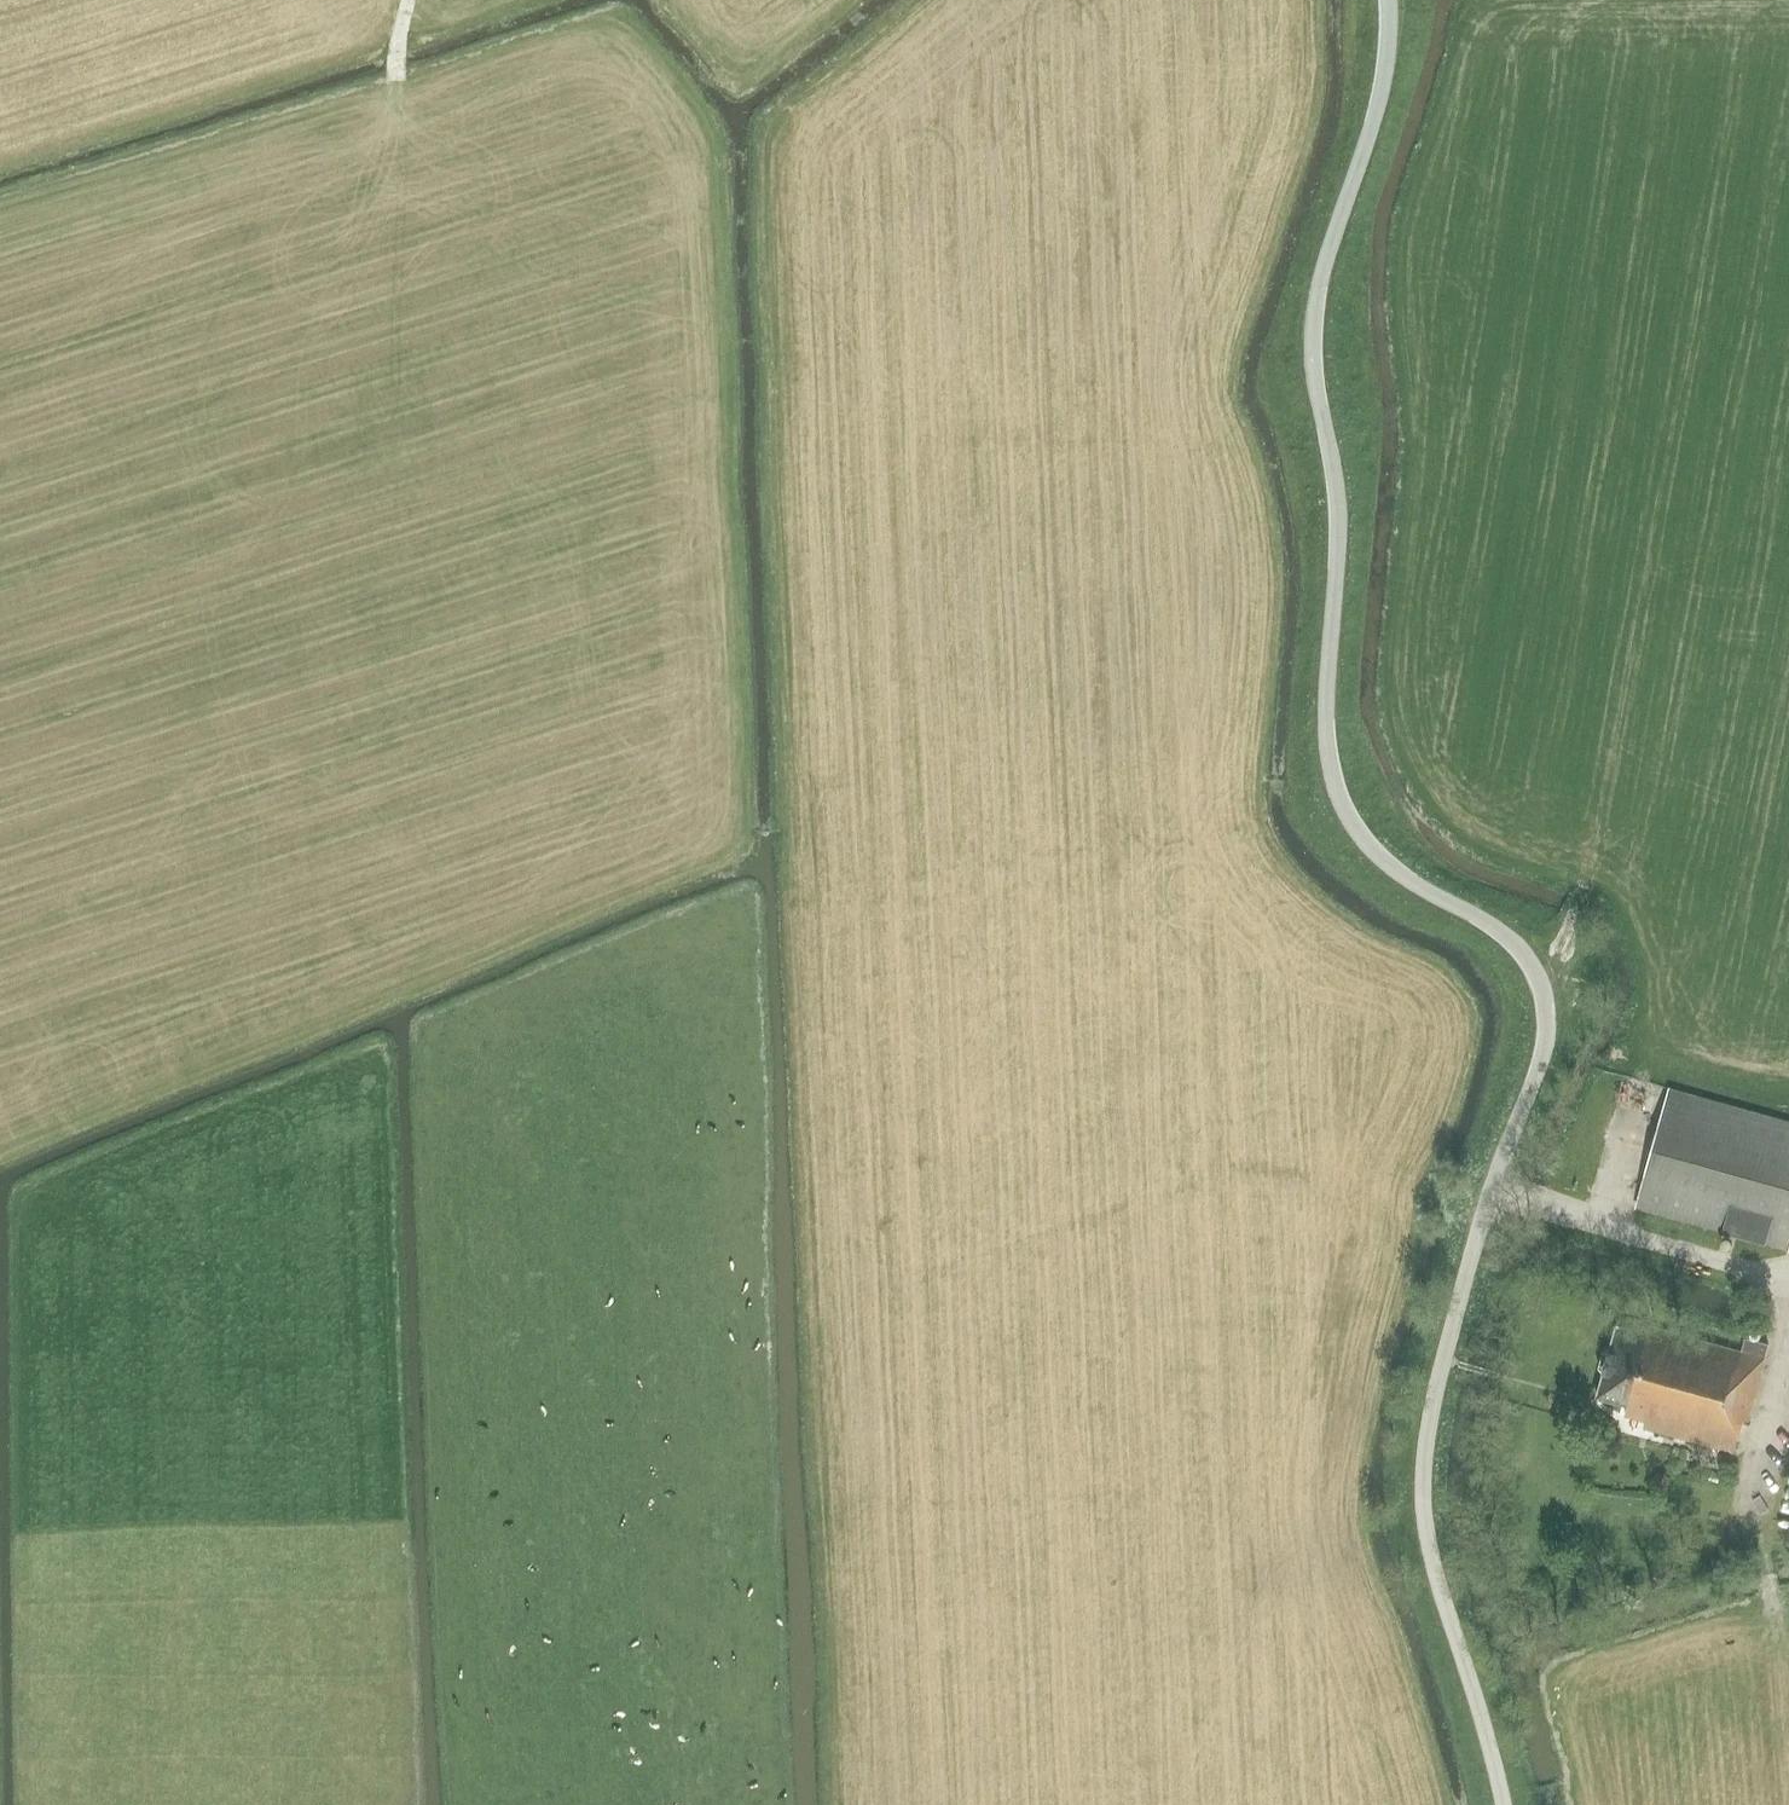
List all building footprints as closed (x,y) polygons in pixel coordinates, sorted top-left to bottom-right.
[(1788,1248),(1788,1121),(1670,1089),(1637,1207),(1788,1249),(1788,1248)] [(1747,1338),(1743,1351),(1651,1325),(1648,1333),(1618,1325),(1611,1349),(1604,1351),(1600,1366),(1605,1371),(1598,1396),(1629,1404),(1626,1414),(1647,1420),(1645,1427),(1735,1452),(1744,1421),(1749,1422),(1770,1344),(1747,1338)]
